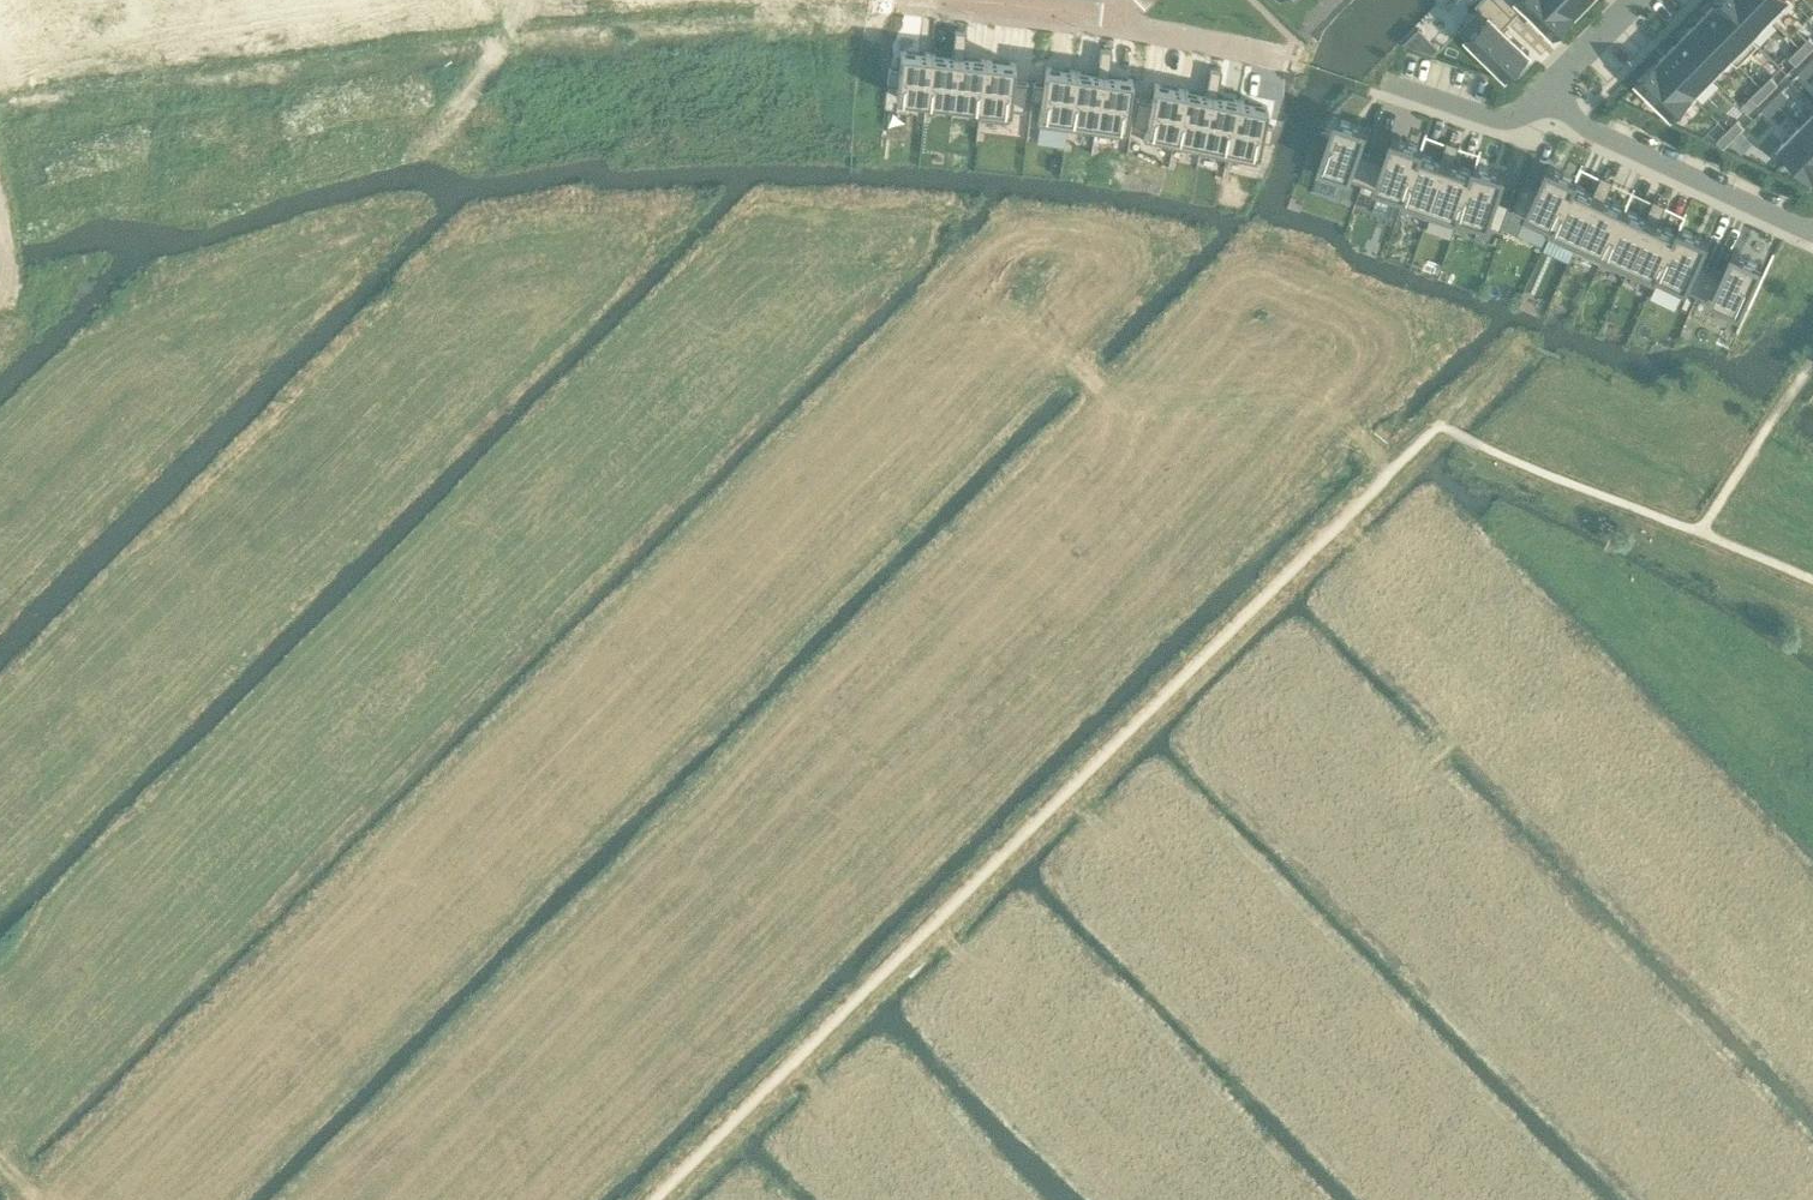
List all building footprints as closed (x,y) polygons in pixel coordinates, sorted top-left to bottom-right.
[(1460,28),(1480,48),(1479,50),(1493,64),(1495,62),(1507,75),(1512,70),(1513,72),(1527,58),(1525,56),(1530,52),(1504,26),(1514,15),(1499,0),(1480,0),(1476,4),(1480,8),(1460,28)] [(1514,15),(1525,4),(1555,33),(1576,12),(1563,0),(1499,0),(1514,15)] [(1576,12),(1579,8),(1581,10),(1591,0),(1563,0),(1576,12)] [(1716,2),(1750,36),(1750,35),(1768,17),(1769,16),(1753,0),(1718,0),(1716,2)] [(1769,16),(1768,17),(1772,21),(1793,0),(1753,0),(1769,16)] [(1716,2),(1696,21),(1731,55),(1730,56),(1738,64),(1759,43),(1750,35),(1750,36),(1716,2)] [(1696,21),(1677,41),(1711,75),(1730,56),(1731,55),(1696,21)] [(1403,44),(1433,54),(1439,47),(1419,28),(1403,44)] [(955,29),(953,42),(965,43),(967,30),(955,29)] [(1800,47),(1807,54),(1812,47),(1812,40),(1810,37),(1800,47)] [(1677,41),(1658,60),(1692,94),(1692,93),(1711,75),(1677,41)] [(953,42),(952,54),(958,55),(953,101),(979,104),(978,115),(979,115),(985,58),(964,55),(965,43),(953,42)] [(1100,47),(1098,60),(1110,62),(1112,48),(1100,47)] [(1800,47),(1790,57),(1796,64),(1807,54),(1800,47)] [(889,66),(887,82),(897,83),(896,95),(926,98),(931,52),(901,49),(899,67),(889,66)] [(931,52),(926,98),(953,101),(958,55),(952,54),(931,52)] [(985,58),(979,115),(1009,119),(1010,107),(1025,109),(1028,81),(1013,79),(1015,61),(985,58)] [(1075,69),(1067,126),(1094,130),(1102,73),(1108,73),(1110,62),(1098,60),(1097,72),(1075,69)] [(1658,60),(1638,80),(1648,91),(1646,92),(1660,106),(1662,104),(1676,118),(1697,97),(1692,93),(1692,94),(1658,60)] [(1799,72),(1806,79),(1812,71),(1812,66),(1809,62),(1799,72)] [(1033,81),(1031,97),(1041,99),(1037,122),(1067,126),(1075,69),(1045,65),(1043,83),(1033,81)] [(1210,66),(1207,79),(1219,82),(1222,69),(1210,66)] [(1102,73),(1094,130),(1124,134),(1132,77),(1108,74),(1108,73),(1102,73)] [(1771,75),(1761,86),(1768,92),(1778,82),(1771,75)] [(1211,92),(1199,149),(1226,155),(1237,98),(1217,94),(1219,82),(1207,79),(1205,91),(1211,92)] [(1136,96),(1130,124),(1145,127),(1143,138),(1172,144),(1184,87),(1154,81),(1151,99),(1136,96)] [(1761,86),(1751,96),(1758,103),(1768,92),(1761,86)] [(1184,87),(1172,144),(1199,149),(1211,92),(1205,91),(1184,87)] [(1783,88),(1772,99),(1779,105),(1790,95),(1783,88)] [(1237,98),(1226,155),(1255,161),(1260,138),(1270,140),(1273,124),(1263,122),(1267,104),(1237,98)] [(1772,99),(1762,109),(1769,116),(1779,105),(1772,99)] [(1799,126),(1812,139),(1812,112),(1799,126)] [(1319,175),(1314,188),(1341,197),(1346,184),(1348,184),(1350,178),(1363,182),(1373,154),(1360,150),(1367,127),(1337,117),(1318,174),(1319,175)] [(1738,119),(1728,130),(1735,136),(1745,126),(1738,119)] [(1780,145),(1812,177),(1812,139),(1799,126),(1780,145)] [(1728,130),(1718,140),(1725,147),(1735,136),(1728,130)] [(1373,154),(1363,182),(1376,187),(1374,194),(1401,203),(1403,203),(1421,151),(1422,151),(1424,146),(1394,136),(1386,159),(1373,154)] [(1448,140),(1444,149),(1451,151),(1457,154),(1460,144),(1448,140)] [(1401,203),(1401,206),(1429,215),(1448,160),(1454,163),(1457,154),(1451,151),(1444,149),(1441,158),(1422,151),(1421,151),(1403,203),(1401,203)] [(1448,160),(1429,215),(1458,225),(1459,219),(1458,219),(1475,170),(1474,169),(1454,163),(1448,160)] [(1475,170),(1458,219),(1459,219),(1487,229),(1488,225),(1503,230),(1512,201),(1498,197),(1505,174),(1476,164),(1474,169),(1475,170)] [(1525,180),(1513,207),(1527,213),(1523,220),(1550,232),(1551,233),(1574,183),(1575,183),(1578,178),(1549,165),(1539,187),(1525,180)] [(1602,174),(1598,184),(1610,189),(1614,180),(1602,174)] [(1550,232),(1548,235),(1576,247),(1600,195),(1606,198),(1610,189),(1598,184),(1594,192),(1575,183),(1574,183),(1551,233),(1550,232)] [(1600,195),(1576,247),(1602,260),(1626,207),(1606,198),(1600,195)] [(1655,198),(1650,208),(1662,213),(1667,204),(1655,198)] [(1626,207),(1602,260),(1628,272),(1652,219),(1658,222),(1662,213),(1650,208),(1646,216),(1626,207)] [(1652,219),(1628,272),(1655,284),(1658,279),(1656,279),(1679,231),(1677,231),(1658,222),(1652,219)] [(1679,231),(1656,279),(1658,279),(1684,291),(1686,287),(1699,293),(1711,266),(1698,260),(1708,239),(1680,225),(1677,231),(1679,231)] [(1711,266),(1699,293),(1711,299),(1709,303),(1738,316),(1762,264),(1734,250),(1724,272),(1711,266)]
